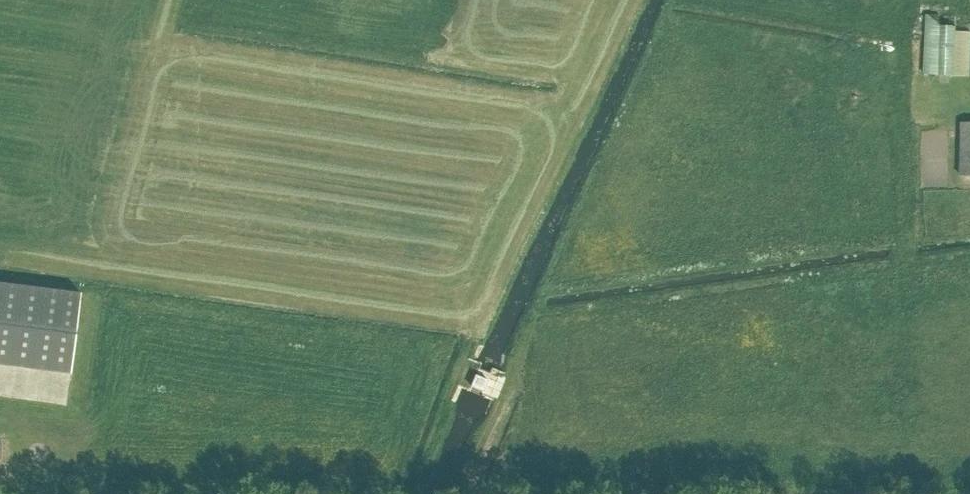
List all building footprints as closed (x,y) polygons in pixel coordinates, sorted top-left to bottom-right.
[(944,16),(927,16),(924,75),(969,77),(969,33),(958,33),(958,17),(944,16)] [(961,121),(960,174),(969,174),(969,121),(961,121)] [(78,290),(0,281),(0,362),(69,370),(78,290)] [(479,389),(483,378),(474,375),(470,386),(479,389)]
